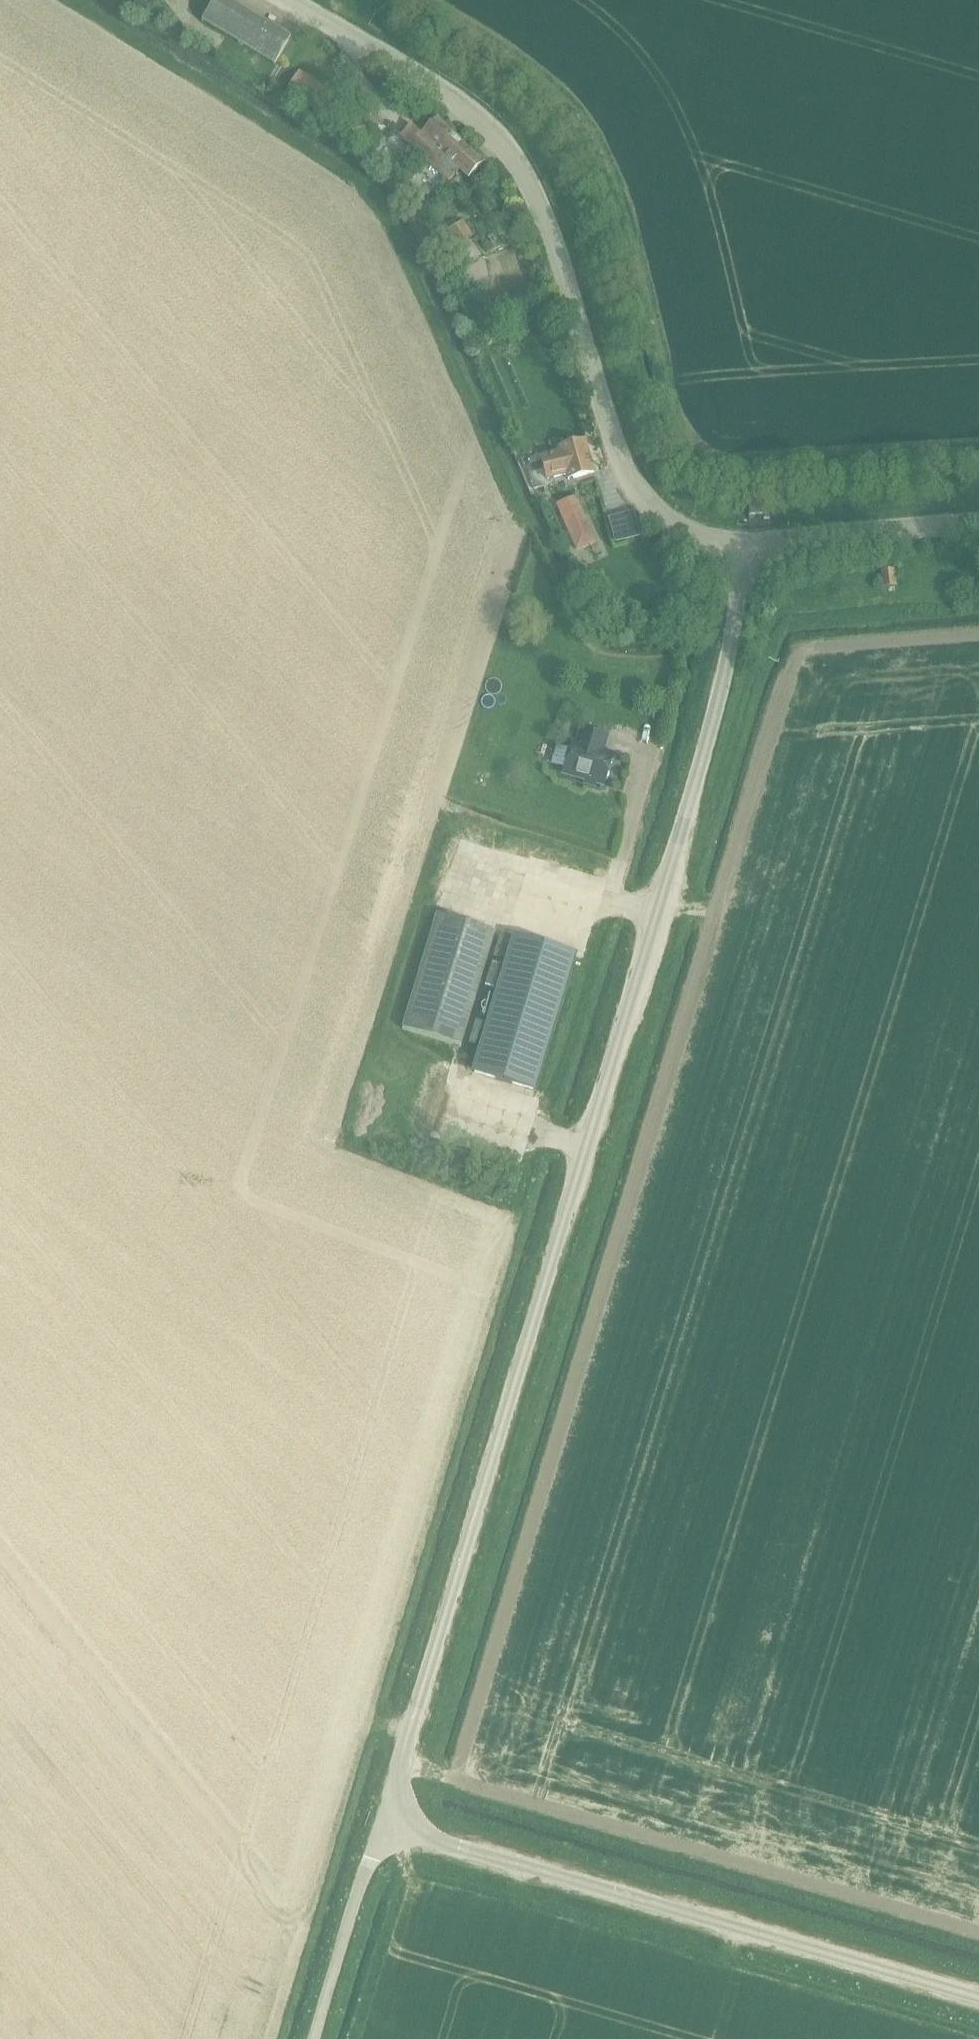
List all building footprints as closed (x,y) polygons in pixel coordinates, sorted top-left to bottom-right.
[(290,41),(222,0),(215,0),(202,22),(275,66),(290,41)] [(315,114),(330,90),(299,71),(287,90),(303,100),(300,104),(315,114)] [(370,108),(349,131),(371,151),(392,129),(370,108)] [(468,179),(484,162),(439,118),(422,134),(412,124),(399,137),(447,183),(459,170),(468,179)] [(421,171),(407,156),(390,173),(404,188),(421,171)] [(449,231),(458,246),(461,250),(475,240),(463,221),(449,231)] [(545,479),(565,474),(566,479),(593,471),(585,440),(559,447),(560,452),(539,458),(545,479)] [(557,505),(570,536),(576,551),(597,542),(589,527),(577,497),(557,505)] [(749,506),(750,520),(764,519),(764,506),(749,506)] [(612,518),(608,519),(615,544),(639,537),(637,530),(634,521),(632,513),(612,518)] [(884,589),(897,587),(894,569),(881,571),(884,589)] [(602,750),(602,749),(601,749),(605,737),(581,730),(576,746),(570,744),(561,773),(584,780),(583,783),(593,786),(594,783),(602,785),(611,756),(604,754),(604,755),(599,758),(596,752),(601,750),(602,750)] [(402,1029),(461,1047),(495,933),(436,915),(402,1029)] [(512,939),(512,940),(503,938),(499,951),(508,953),(471,1073),(533,1090),(573,957),(512,939)]
